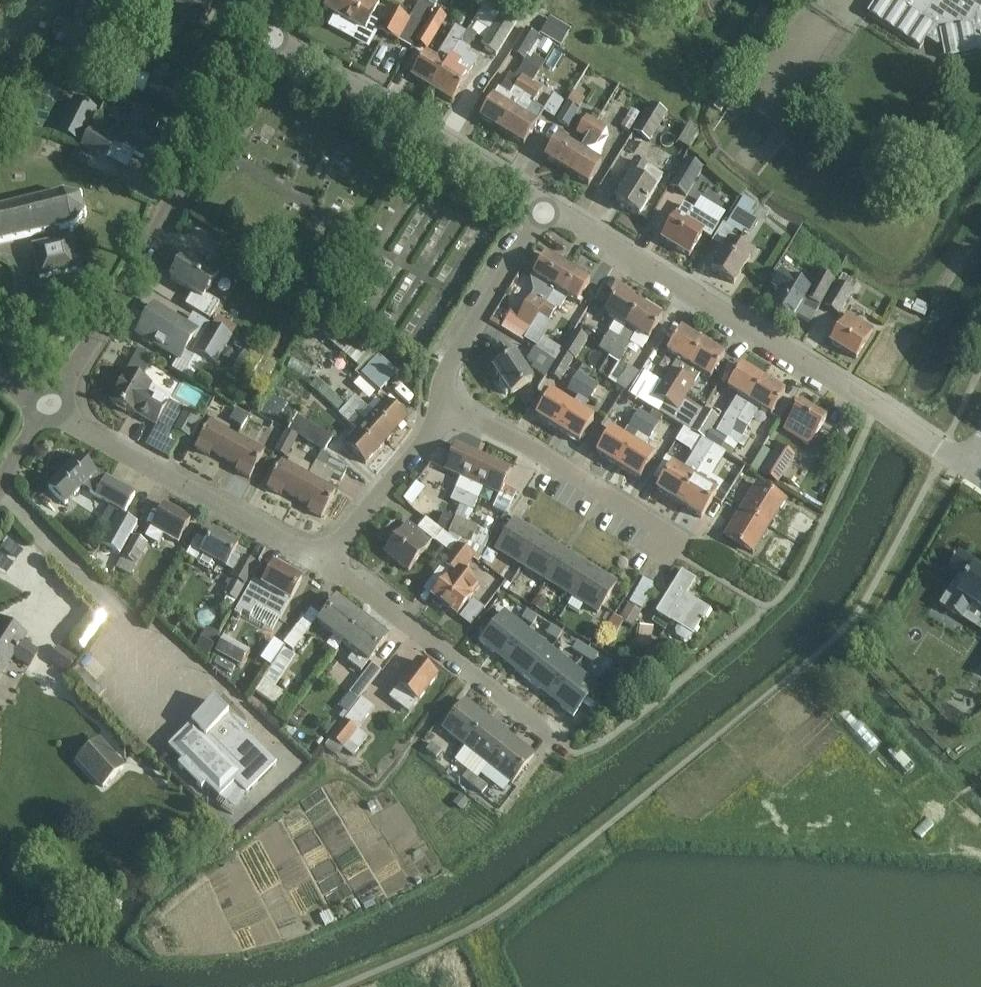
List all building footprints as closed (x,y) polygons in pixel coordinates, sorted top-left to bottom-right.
[(173,37),(179,35),(185,24),(198,30),(212,4),(214,0),(177,0),(163,26),(164,33),(173,37)] [(364,30),(379,2),(376,0),(361,0),(360,2),(356,0),(328,0),(324,9),(364,30)] [(412,17),(425,24),(438,0),(429,0),(426,5),(419,0),(410,16),(412,17)] [(945,59),(980,52),(980,0),(876,0),(867,14),(919,49),(926,39),(936,46),(942,45),(945,59)] [(481,46),(496,55),(516,21),(494,7),(493,8),(486,3),(475,21),(490,30),(481,46)] [(399,42),(411,48),(425,24),(412,17),(410,19),(387,7),(375,29),(399,42)] [(568,32),(551,21),(542,37),(543,38),(552,44),(559,47),(568,32)] [(411,76),(431,89),(467,33),(455,26),(436,58),(426,52),(411,76)] [(88,61),(99,37),(76,27),(65,51),(88,61)] [(431,89),(452,102),(467,77),(477,59),(468,53),(470,49),(467,48),(476,34),(469,29),(467,33),(431,89)] [(523,60),(537,36),(525,29),(511,52),(523,60)] [(479,118),(501,131),(532,82),(533,82),(544,62),(533,55),(509,95),(498,88),(492,97),(479,118)] [(123,87),(143,94),(147,83),(127,75),(123,87)] [(501,131),(523,145),(537,124),(535,123),(542,112),(543,110),(533,103),(542,88),(533,82),(532,82),(501,131)] [(556,120),(568,127),(579,110),(578,109),(584,99),(572,91),(565,102),(566,102),(556,120)] [(553,118),(564,101),(553,94),(543,110),(542,112),(553,118)] [(74,99),(65,116),(87,128),(96,111),(74,99)] [(651,104),(632,132),(648,143),(667,114),(651,104)] [(118,146),(150,163),(163,139),(154,134),(159,124),(136,112),(118,146)] [(586,138),(596,121),(587,116),(577,133),(586,138)] [(566,171),(588,185),(601,164),(591,157),(599,143),(598,142),(606,127),(596,121),(586,138),(579,150),(566,171)] [(116,140),(90,127),(81,147),(106,159),(116,140)] [(544,158),(566,171),(579,150),(557,137),(544,158)] [(813,152),(807,161),(814,166),(820,157),(813,152)] [(615,202),(639,216),(655,190),(654,189),(662,176),(634,157),(617,185),(623,190),(615,202)] [(686,197),(702,169),(685,159),(669,187),(686,197)] [(45,233),(48,243),(31,247),(38,279),(75,270),(69,238),(58,241),(56,231),(72,227),(83,215),(79,199),(65,195),(0,210),(0,243),(45,233)] [(751,211),(756,204),(744,197),(727,226),(724,224),(713,243),(723,250),(711,270),(734,284),(751,255),(739,248),(742,242),(731,235),(734,230),(741,235),(744,231),(750,234),(757,221),(752,218),(754,213),(751,211)] [(661,240),(689,256),(703,232),(712,237),(719,225),(683,204),(661,240)] [(205,294),(219,272),(186,252),(170,280),(192,293),(185,305),(208,318),(218,302),(205,294)] [(510,312),(500,329),(523,342),(525,339),(531,328),(537,318),(539,316),(568,268),(546,254),(531,279),(535,291),(519,317),(510,312)] [(590,281),(568,268),(539,316),(549,322),(557,309),(559,311),(567,297),(577,303),(590,281)] [(819,273),(809,290),(782,272),(772,288),(778,292),(770,306),(780,312),(780,317),(789,322),(793,320),(794,321),(797,316),(810,324),(834,281),(819,273)] [(842,275),(823,306),(838,315),(857,284),(842,275)] [(367,301),(352,291),(345,302),(360,312),(367,301)] [(608,331),(598,347),(609,355),(618,341),(626,327),(633,316),(640,304),(619,291),(605,314),(626,326),(619,337),(608,331)] [(924,318),(929,307),(916,301),(914,305),(908,302),(905,309),(924,318)] [(618,341),(609,355),(620,361),(636,333),(648,340),(662,318),(661,317),(663,313),(655,308),(652,312),(640,304),(633,316),(626,327),(618,341)] [(149,346),(152,345),(177,360),(172,369),(187,378),(201,356),(215,365),(231,338),(203,321),(197,331),(154,305),(136,335),(141,338),(142,341),(149,346)] [(873,331),(846,315),(829,343),(856,359),(873,331)] [(531,328),(525,339),(538,347),(553,324),(549,322),(539,316),(537,318),(531,328)] [(311,326),(304,334),(311,339),(318,332),(311,326)] [(677,359),(653,396),(654,397),(665,403),(689,366),(703,342),(681,329),(667,352),(677,359)] [(573,359),(574,359),(588,338),(575,330),(562,352),(573,359)] [(660,412),(670,419),(676,411),(677,413),(695,384),(694,383),(700,373),(710,379),(725,356),(703,342),(689,366),(660,411),(660,412)] [(493,370),(511,395),(532,380),(515,355),(514,356),(506,344),(496,351),(504,363),(493,370)] [(531,368),(545,378),(548,374),(548,375),(555,362),(534,349),(527,361),(533,365),(531,368)] [(548,375),(559,382),(573,359),(562,352),(555,362),(548,375)] [(351,385),(369,404),(385,388),(381,385),(390,377),(375,361),(351,385)] [(582,365),(567,390),(577,396),(578,397),(588,380),(593,371),(587,368),(582,365)] [(629,366),(617,385),(629,393),(630,391),(634,384),(640,374),(629,366)] [(716,448),(720,450),(763,379),(741,366),(727,389),(738,395),(716,432),(723,437),(716,448)] [(166,404),(146,393),(151,385),(126,371),(110,401),(155,425),(166,404)] [(345,445),(366,464),(386,441),(340,399),(316,377),(309,386),(340,412),(338,414),(357,432),(345,445)] [(725,453),(730,457),(738,444),(743,447),(749,438),(744,435),(760,409),(771,415),(785,393),(763,379),(720,450),(725,453)] [(588,380),(578,397),(588,403),(598,386),(588,380)] [(340,399),(386,441),(407,419),(386,400),(373,413),(348,390),(340,399)] [(550,393),(536,416),(558,429),(572,406),(571,406),(550,393)] [(826,418),(800,402),(783,430),(809,446),(826,418)] [(185,409),(184,410),(173,403),(160,427),(169,432),(174,421),(177,422),(181,414),(183,415),(178,424),(177,423),(174,430),(189,439),(201,417),(185,409)] [(572,406),(558,429),(580,443),(594,420),(582,412),(572,406)] [(618,466),(640,480),(654,457),(643,450),(662,416),(653,410),(649,416),(638,434),(632,443),(618,466)] [(705,441),(719,419),(704,410),(690,431),(705,441)] [(288,429),(324,451),(332,437),(296,416),(288,429)] [(211,452),(224,460),(237,437),(209,422),(194,448),(209,456),(211,452)] [(610,430),(596,453),(618,466),(632,443),(622,437),(610,430)] [(235,471),(250,478),(264,452),(237,437),(224,460),(237,467),(235,471)] [(657,491),(679,505),(714,447),(713,446),(712,447),(701,440),(682,471),(672,465),(657,491)] [(461,506),(483,457),(456,445),(444,470),(460,477),(450,501),(461,506)] [(797,456),(779,446),(762,475),(779,485),(797,456)] [(679,505),(701,518),(717,493),(703,484),(707,478),(709,480),(725,453),(720,450),(716,448),(714,447),(679,505)] [(307,510),(322,518),(336,491),(331,488),(333,484),(325,479),(328,474),(340,480),(346,468),(330,460),(331,457),(321,451),(308,475),(309,476),(296,499),(309,506),(307,510)] [(100,545),(119,556),(137,524),(123,516),(135,494),(106,478),(96,473),(80,457),(49,489),(65,506),(83,487),(96,497),(96,496),(111,505),(104,519),(112,523),(100,545)] [(449,533),(470,544),(477,527),(467,522),(483,487),(500,495),(511,470),(483,457),(461,506),(449,532),(449,533)] [(283,492),(296,499),(309,476),(308,475),(282,460),(267,488),(281,496),(283,492)] [(757,484),(741,510),(769,527),(785,501),(757,484)] [(146,537),(158,544),(163,535),(177,544),(191,519),(165,504),(146,537)] [(754,552),(769,527),(741,510),(726,535),(754,552)] [(496,550),(522,566),(540,536),(514,520),(496,550)] [(384,552),(409,571),(426,549),(432,541),(407,522),(384,552)] [(231,577),(245,586),(257,565),(244,557),(247,552),(238,546),(239,545),(213,531),(200,553),(201,553),(197,560),(198,564),(208,570),(212,568),(216,562),(226,568),(226,567),(234,572),(231,577)] [(433,559),(441,565),(458,543),(441,532),(435,542),(442,548),(433,559)] [(130,575),(147,544),(133,536),(116,567),(130,575)] [(522,566),(547,582),(565,552),(540,536),(522,566)] [(447,608),(456,615),(479,585),(463,573),(474,558),(471,556),(474,553),(459,541),(458,543),(441,565),(451,574),(433,597),(434,598),(434,603),(442,609),(447,608)] [(961,621),(971,604),(980,610),(980,565),(959,551),(948,569),(956,574),(938,604),(961,621)] [(547,582),(572,597),(590,567),(565,552),(547,582)] [(292,571),(290,573),(274,564),(263,585),(253,579),(234,613),(239,616),(242,611),(250,616),(256,606),(280,619),(289,601),(290,602),(302,580),(301,579),(302,576),(292,571)] [(598,613),(616,583),(590,567),(572,597),(598,613)] [(676,637),(684,642),(689,641),(692,636),(693,636),(708,610),(686,596),(695,581),(681,572),(656,615),(669,623),(670,622),(677,627),(674,632),(676,637)] [(618,619),(632,627),(653,591),(652,585),(643,580),(629,603),(628,602),(618,619)] [(234,606),(244,588),(231,581),(221,599),(234,606)] [(343,643),(362,618),(337,599),(318,624),(343,643)] [(292,651),(320,616),(310,608),(283,644),(292,651)] [(538,617),(526,610),(521,618),(533,625),(538,617)] [(480,643),(504,661),(528,631),(505,612),(480,643)] [(85,652),(109,618),(101,613),(77,646),(85,652)] [(387,637),(362,618),(343,643),(356,653),(349,662),(361,672),(387,637)] [(13,655),(29,665),(38,652),(22,642),(26,636),(1,619),(0,621),(0,675),(13,655)] [(650,646),(655,626),(642,622),(637,643),(650,646)] [(562,632),(551,625),(546,633),(556,640),(562,632)] [(220,633),(207,626),(195,649),(208,656),(220,633)] [(504,661),(527,679),(551,649),(528,631),(504,661)] [(250,650),(225,636),(216,652),(241,666),(250,650)] [(582,657),(588,649),(576,642),(571,650),(582,657)] [(58,647),(49,659),(67,671),(75,658),(58,647)] [(273,714),(285,722),(298,704),(274,687),(295,656),(283,648),(262,679),(263,679),(254,692),(278,707),(273,714)] [(527,679),(549,698),(574,667),(551,649),(527,679)] [(588,649),(582,657),(593,664),(598,655),(588,649)] [(389,698),(409,713),(438,676),(417,661),(397,687),(398,687),(389,698)] [(350,709),(381,670),(373,664),(342,702),(350,709)] [(597,685),(574,667),(549,698),(573,716),(597,685)] [(343,749),(353,756),(368,736),(358,728),(374,708),(361,697),(329,738),(330,738),(325,746),(337,756),(343,749)] [(443,729),(466,747),(489,719),(466,700),(443,729)] [(206,784),(220,798),(235,783),(246,795),(277,764),(228,715),(212,731),(209,727),(203,733),(193,723),(168,747),(182,761),(178,765),(201,788),(206,784)] [(466,747),(488,765),(511,736),(489,719),(466,747)] [(534,755),(511,736),(488,765),(512,783),(534,755)] [(125,767),(100,738),(75,761),(101,789),(125,767)] [(437,759),(444,751),(435,744),(433,747),(431,746),(427,751),(437,759)] [(471,787),(478,779),(467,771),(461,779),(471,787)] [(471,787),(481,795),(488,787),(478,779),(471,787)] [(454,802),(462,808),(468,800),(460,794),(454,802)]
